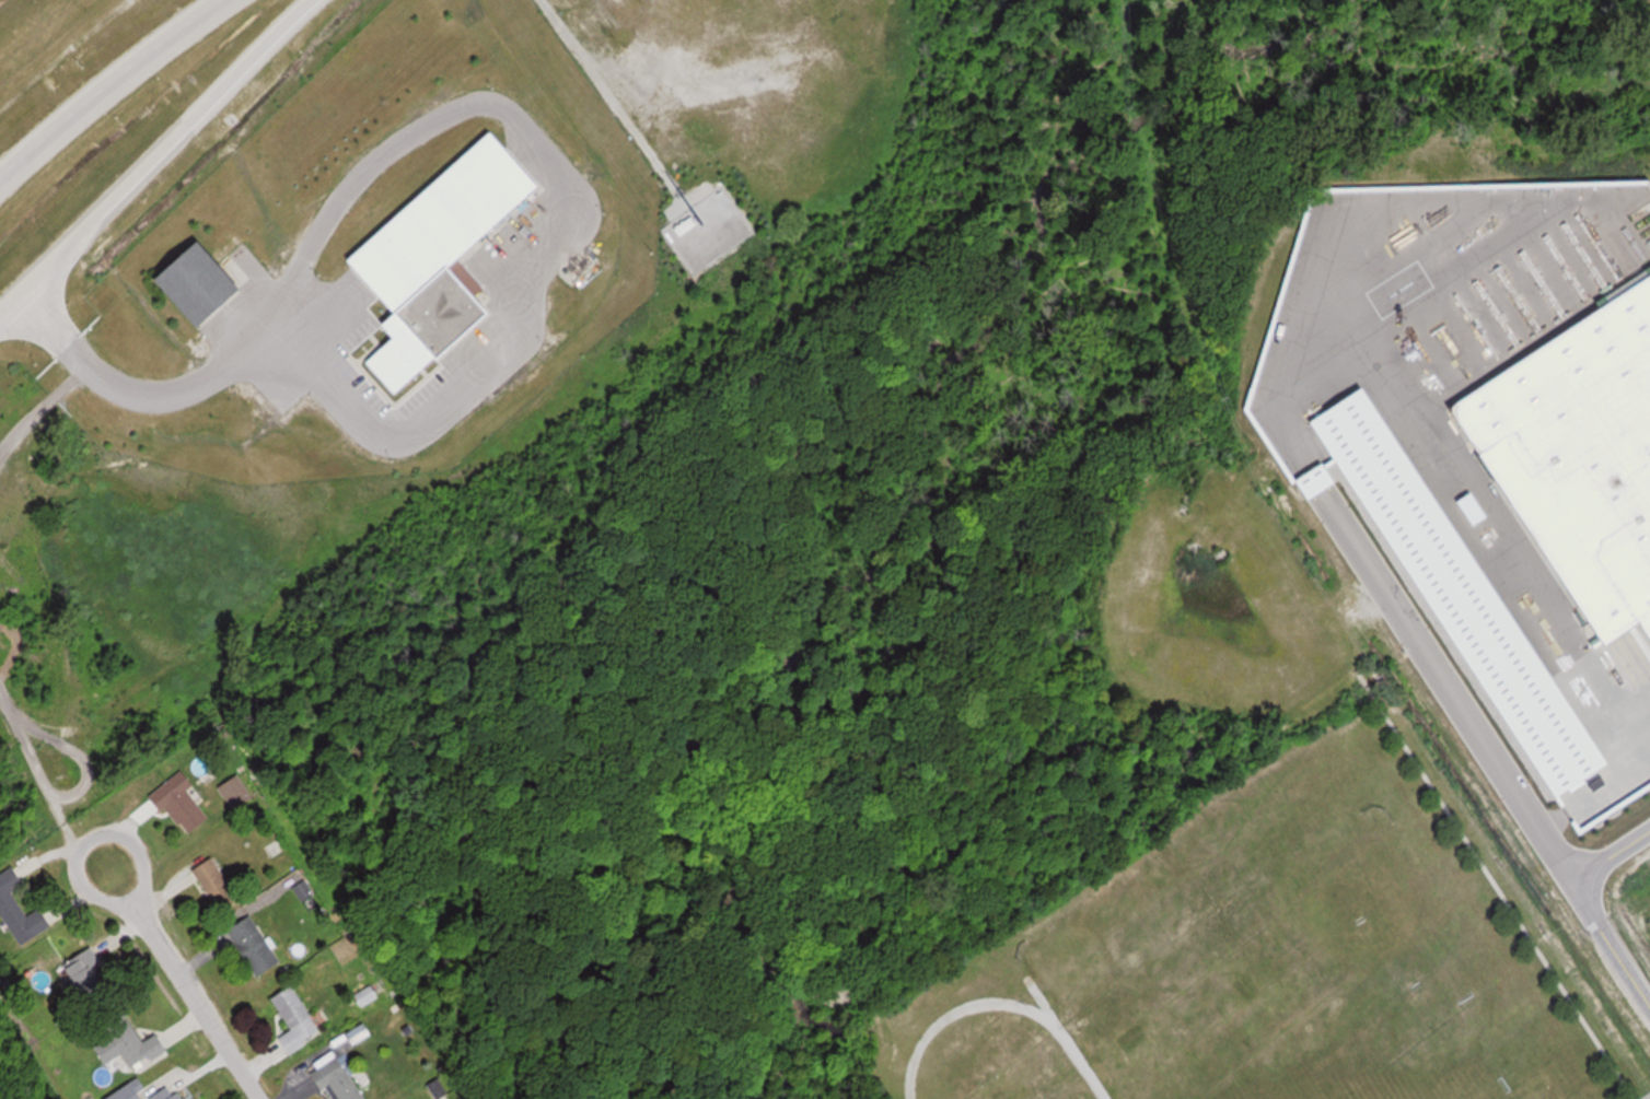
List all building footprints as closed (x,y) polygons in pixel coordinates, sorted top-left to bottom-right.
[(352,258),(399,314),(387,325),(399,338),(369,363),(399,398),(498,314),(457,265),(548,190),(501,134),(352,258)] [(248,293),(205,241),(159,279),(202,331),(248,293)] [(1452,406),(1649,274),(1649,630),(1645,621),(1608,648),(1452,406)] [(1509,393),(1507,356),(1485,357),(1485,342),(1450,343),(1451,376),(1417,377),(1413,301),(1369,303),(1377,505),(1425,503),(1422,419),(1431,419),(1432,442),(1463,441),(1465,480),(1531,477),(1528,414),(1557,413),(1558,459),(1546,460),(1547,490),(1618,487),(1616,456),(1601,456),(1595,313),(1609,312),(1610,344),(1649,342),(1649,276),(1546,281),(1551,391),(1509,393)] [(1384,422),(1606,762),(1559,798),(1332,456),(1384,422)] [(210,816),(189,789),(195,783),(183,768),(153,792),(188,834),(210,816)] [(233,808),(252,797),(240,774),(220,785),(233,808)] [(194,868),(221,911),(241,899),(214,856),(194,868)] [(21,945),(54,925),(42,906),(29,914),(14,889),(25,882),(15,865),(0,875),(0,911),(21,945)] [(229,930),(258,975),(282,960),(252,914),(229,930)] [(90,948),(66,964),(88,999),(112,984),(90,948)] [(274,996),(292,1030),(282,1036),(290,1052),(323,1035),(296,984),(274,996)] [(145,1041),(127,1013),(106,1026),(112,1036),(96,1046),(107,1063),(124,1052),(134,1069),(169,1047),(159,1032),(145,1041)] [(334,1098),(367,1098),(340,1055),(316,1070),(334,1098)] [(174,1082),(151,1096),(153,1098),(184,1098),(174,1082)]
